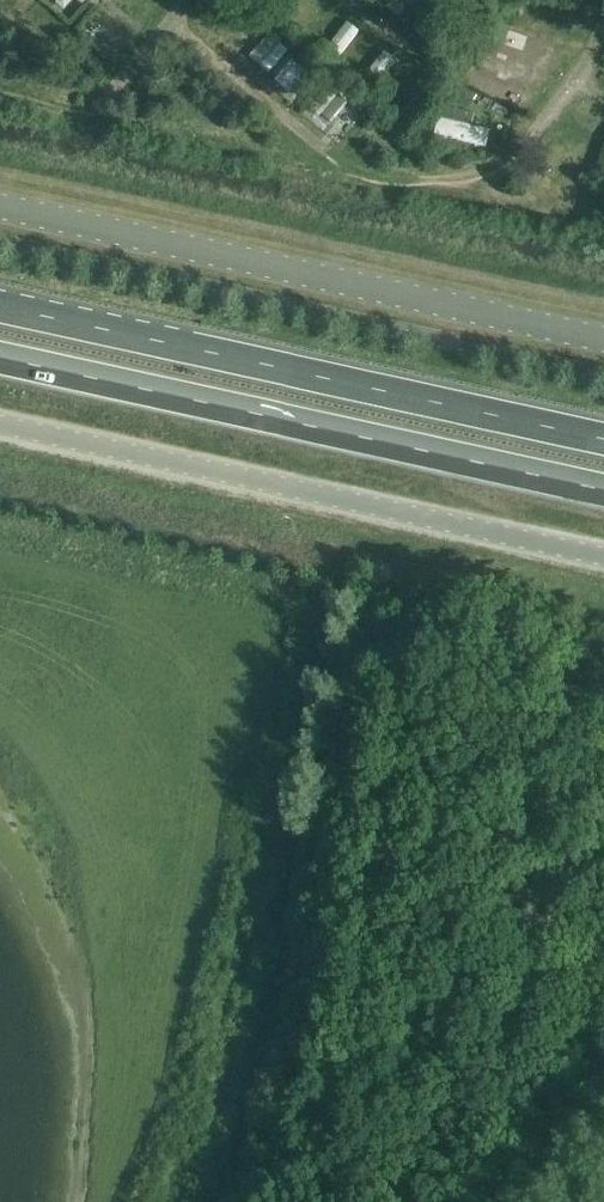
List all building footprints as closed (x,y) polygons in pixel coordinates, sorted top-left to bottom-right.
[(270,28),(250,55),(271,71),(292,44),(270,28)] [(289,60),(275,77),(295,95),(309,78),(289,60)] [(412,123),(428,104),(416,94),(400,112),(412,123)] [(354,107),(338,118),(346,128),(361,117),(354,107)] [(443,113),(439,132),(490,145),(495,127),(443,113)]
